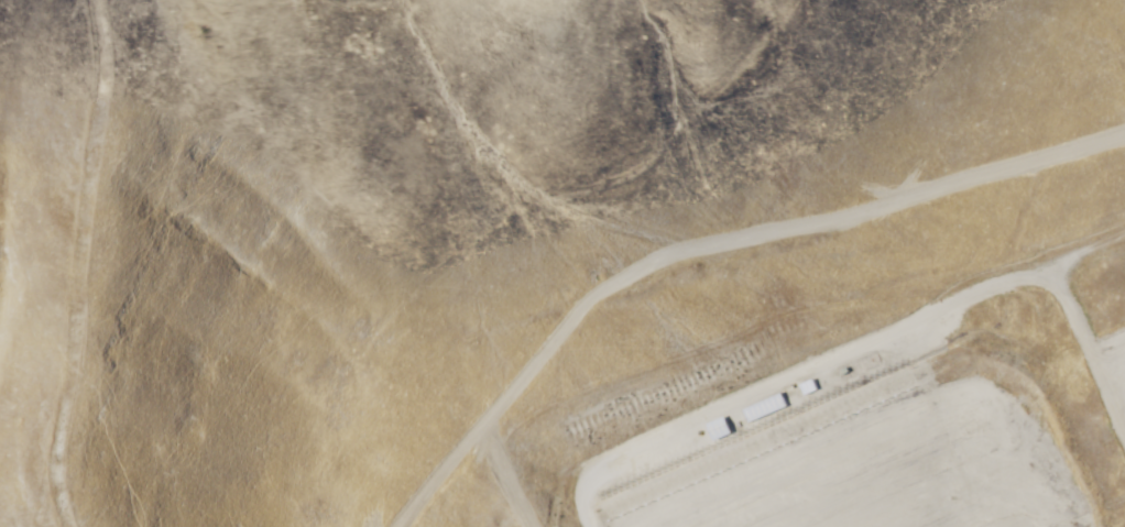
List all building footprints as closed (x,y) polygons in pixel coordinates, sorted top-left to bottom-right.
[(747,424),(784,408),(779,396),(742,411),(747,424)] [(705,425),(712,442),(730,435),(722,418),(705,425)]
